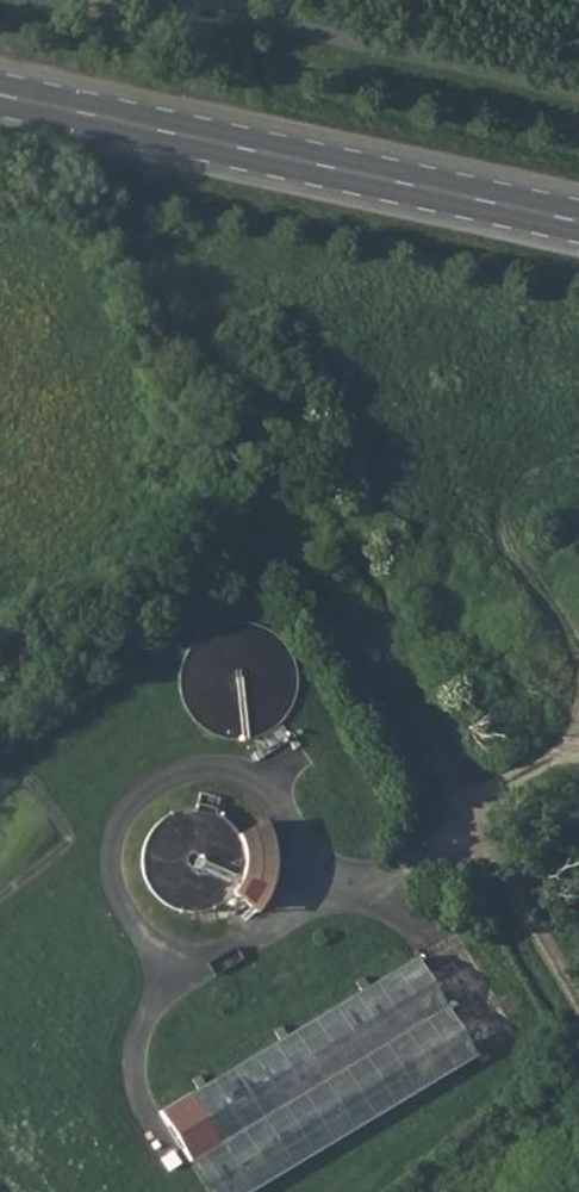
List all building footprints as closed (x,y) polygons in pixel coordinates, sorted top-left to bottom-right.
[(231,895),(243,912),(248,907),(258,894),(264,877),(265,845),(257,823),(237,834),(243,850),(244,864),(240,880),(231,895)] [(418,958),(160,1111),(208,1191),(251,1191),(477,1058),(418,958)]
